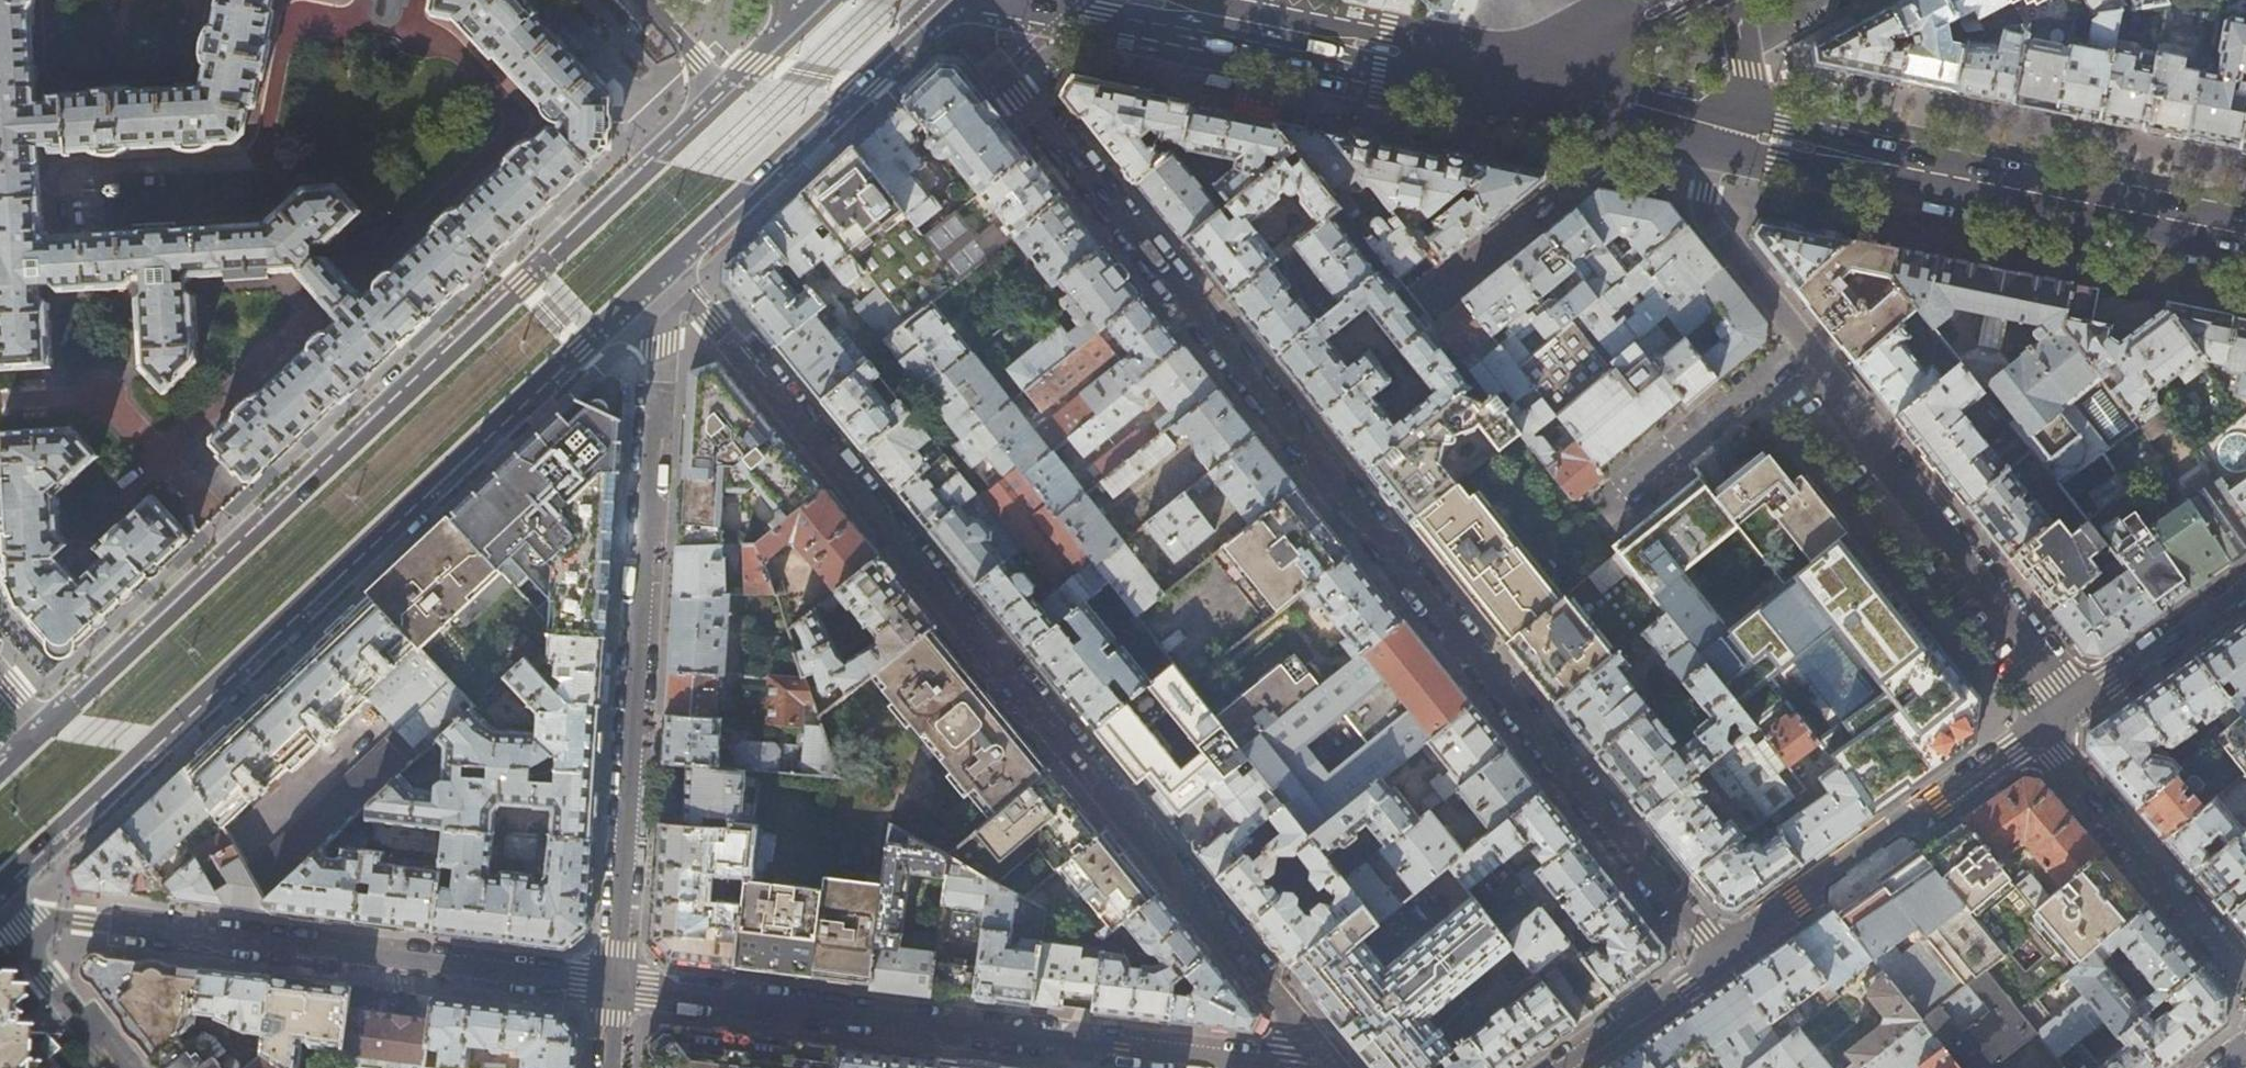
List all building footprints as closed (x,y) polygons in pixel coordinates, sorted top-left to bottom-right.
[(53,366),(50,301),(42,294),(42,283),(52,283),(60,290),(128,286),(134,278),(142,278),(142,288),(137,296),(139,366),(164,392),(198,360),(195,293),(186,287),(186,282),(194,275),(229,273),(230,278),(273,275),(273,270),(297,269),(342,317),(328,331),(326,330),(324,331),(321,332),(316,336),(314,338),(312,340),(311,343),(310,346),(310,347),(262,392),(261,392),(257,393),(252,396),(249,398),(245,401),(238,408),(236,411),(233,417),(233,418),(213,437),(213,444),(222,454),(221,455),(235,472),(237,471),(248,481),(254,480),(402,342),(402,343),(428,319),(427,318),(464,283),(465,284),(490,261),(489,260),(608,150),(609,95),(578,62),(521,0),(432,0),(431,8),(435,13),(453,17),(454,16),(491,55),(493,54),(538,103),(537,106),(545,115),(551,116),(551,124),(535,139),(535,138),(530,139),(526,142),(522,143),(518,147),(515,150),(510,155),(508,159),(505,164),(506,166),(463,205),(462,205),(458,206),(453,209),(449,211),(445,215),(440,221),(439,221),(436,226),(434,231),(434,233),(396,268),(395,267),(394,267),(391,268),(389,269),(384,272),(384,273),(382,275),(380,277),(379,280),(378,283),(379,284),(367,294),(363,289),(363,286),(330,251),(318,251),(314,248),(314,242),(317,239),(327,238),(356,211),(361,206),(335,178),(308,179),(302,179),(263,215),(176,220),(176,216),(134,218),(134,223),(47,228),(42,223),(38,156),(39,156),(38,139),(49,139),(49,145),(50,146),(91,144),(91,146),(96,147),(100,148),(105,149),(110,148),(120,147),(123,146),(128,143),(128,141),(174,139),(176,142),(181,143),(185,144),(189,144),(195,144),(198,144),(204,142),(208,141),(213,139),(213,137),(233,136),(245,126),(249,106),(253,106),(255,104),(261,77),(263,77),(271,38),(268,37),(274,11),(272,8),(271,8),(273,0),(218,0),(214,19),(213,19),(210,22),(207,26),(205,29),(203,33),(202,36),(202,41),(202,48),(203,52),(204,58),(206,58),(201,79),(130,83),(130,80),(91,82),(91,85),(47,88),(46,89),(46,95),(36,96),(34,76),(30,5),(32,4),(33,0),(0,0),(0,370),(53,366)] [(377,2),(378,2),(378,3),(377,5),(377,7),(377,9),(377,10),(377,12),(378,14),(379,16),(380,17),(381,19),(383,20),(385,20),(387,21),(390,21),(392,21),(394,20),(396,19),(397,18),(399,16),(401,14),(401,13),(402,11),(402,9),(402,6),(403,6),(404,0),(377,0),(377,2)] [(1437,19),(1438,20),(1440,21),(1455,24),(1458,23),(1460,22),(1462,20),(1471,0),(1420,0),(1437,19)] [(1890,6),(1907,37),(1909,47),(1901,81),(1919,85),(1953,92),(1965,33),(1964,30),(1949,34),(1946,24),(1957,18),(1947,0),(1902,0),(1890,6)] [(1957,18),(1964,30),(1965,33),(1989,30),(2007,27),(2022,25),(2009,0),(1947,0),(1957,18)] [(2022,25),(2027,24),(2075,17),(2079,17),(2071,0),(2009,0),(2022,25)] [(2079,17),(2099,14),(2122,11),(2137,8),(2132,0),(2123,0),(2120,1),(2119,0),(2071,0),(2079,17)] [(2137,8),(2166,4),(2163,0),(2132,0),(2137,8)] [(1890,6),(1856,25),(1828,40),(1813,48),(1815,65),(1854,72),(1868,74),(1901,81),(1909,47),(1907,37),(1890,6)] [(2116,39),(2122,11),(2099,14),(2099,18),(2092,22),(2088,45),(2092,49),(2092,52),(2069,48),(2055,112),(2068,115),(2098,121),(2116,39)] [(2186,138),(2222,146),(2239,149),(2245,113),(2245,85),(2240,84),(2239,88),(2234,90),(2235,83),(2236,82),(2236,80),(2239,79),(2241,78),(2241,75),(2242,73),(2245,74),(2245,18),(2231,15),(2224,20),(2218,52),(2221,55),(2217,75),(2200,71),(2186,138)] [(2075,17),(2027,24),(2012,104),(2023,106),(2055,112),(2069,48),(2075,17)] [(2027,24),(2022,25),(2007,27),(2004,42),(1999,47),(1998,46),(1997,45),(1994,43),(1993,43),(1992,43),(1990,43),(1988,43),(1986,44),(1984,39),(1989,30),(1965,33),(1953,92),(1981,97),(2012,104),(2027,24)] [(2163,25),(2158,51),(2141,129),(2169,135),(2186,138),(2200,71),(2207,34),(2163,25)] [(400,50),(400,48),(400,47),(399,45),(398,44),(397,43),(366,36),(365,37),(363,37),(362,38),(361,39),(360,41),(359,43),(359,44),(358,46),(359,47),(359,49),(360,50),(361,52),(393,59),(394,59),(396,58),(397,57),(398,57),(398,56),(399,55),(400,53),(400,52),(400,50)] [(2137,43),(2116,39),(2098,121),(2126,126),(2141,129),(2158,51),(2141,48),(2141,47),(2141,46),(2140,45),(2140,44),(2139,44),(2138,44),(2137,43)] [(925,79),(906,97),(875,126),(853,146),(915,227),(939,208),(926,190),(936,182),(935,181),(936,181),(936,180),(936,179),(936,178),(935,177),(935,176),(912,146),(916,141),(926,144),(930,149),(932,149),(932,151),(932,152),(933,154),(934,155),(935,157),(937,158),(939,158),(942,159),(944,159),(946,158),(947,158),(949,157),(959,170),(956,173),(961,180),(965,177),(979,193),(1028,154),(993,111),(956,66),(941,65),(931,74),(925,79)] [(1852,81),(1854,72),(1815,65),(1816,70),(1817,74),(1852,81)] [(925,79),(931,74),(925,68),(900,91),(906,97),(925,79)] [(1153,86),(1087,74),(1085,86),(1151,99),(1153,86)] [(1209,77),(1206,84),(1206,85),(1211,85),(1215,86),(1224,89),(1227,89),(1229,89),(1230,87),(1234,80),(1233,79),(1228,78),(1224,78),(1216,75),(1214,75),(1211,75),(1209,77)] [(1151,99),(1085,86),(1076,84),(1067,98),(1109,150),(1137,184),(1183,146),(1191,107),(1168,102),(1151,99)] [(1258,120),(1260,106),(1234,101),(1232,115),(1258,120)] [(1216,112),(1191,107),(1183,146),(1186,150),(1198,153),(1198,155),(1203,162),(1211,163),(1212,156),(1235,160),(1234,167),(1214,184),(1230,204),(1284,159),(1289,155),(1293,151),(1271,123),(1258,120),(1232,115),(1216,112)] [(1309,131),(1271,123),(1293,151),(1340,209),(1344,215),(1355,206),(1341,188),(1348,182),(1354,178),(1366,193),(1372,189),(1328,134),(1309,131)] [(1356,140),(1328,134),(1372,189),(1379,197),(1393,214),(1426,255),(1436,266),(1444,259),(1415,225),(1414,224),(1411,226),(1393,204),(1395,201),(1423,206),(1428,214),(1457,191),(1488,167),(1487,166),(1442,158),(1434,156),(1356,140)] [(1487,166),(1489,154),(1445,145),(1442,158),(1487,166)] [(817,180),(802,194),(867,277),(876,288),(904,324),(932,302),(958,281),(923,237),(915,227),(853,146),(824,173),(817,180)] [(1201,169),(1186,150),(1183,146),(1137,184),(1170,225),(1183,242),(1219,212),(1226,206),(1230,204),(1214,184),(1204,191),(1192,176),(1201,169)] [(1340,209),(1293,151),(1289,155),(1297,165),(1292,169),(1284,159),(1230,204),(1226,206),(1235,217),(1228,222),(1219,212),(1183,242),(1213,278),(1229,299),(1272,264),(1284,254),(1289,250),(1282,241),(1270,250),(1249,223),(1279,199),(1278,196),(1284,191),(1285,193),(1286,194),(1288,195),(1291,196),(1293,196),(1294,196),(1296,195),(1298,195),(1299,194),(1303,199),(1301,203),(1319,226),(1340,209)] [(1028,154),(979,193),(996,215),(990,220),(994,224),(976,239),(954,213),(923,237),(958,281),(1014,236),(1063,197),(1045,176),(1028,154)] [(1535,176),(1537,163),(1505,156),(1502,170),(1535,176)] [(1495,168),(1488,167),(1457,191),(1461,196),(1431,221),(1436,228),(1431,231),(1421,219),(1415,225),(1444,259),(1542,180),(1541,177),(1535,176),(1502,170),(1495,168)] [(1205,173),(1209,178),(1215,173),(1212,168),(1205,173)] [(110,191),(116,191),(119,189),(119,183),(116,179),(111,178),(107,182),(107,187),(110,191)] [(1626,275),(1686,225),(1669,203),(1632,195),(1599,188),(1576,207),(1626,275)] [(778,216),(763,230),(788,261),(801,277),(824,259),(846,286),(857,277),(861,281),(867,277),(802,194),(778,216)] [(1063,197),(1014,236),(1055,286),(1102,247),(1081,221),(1063,197)] [(1564,217),(1544,233),(1597,299),(1626,275),(1576,207),(1564,217)] [(1349,221),(1344,215),(1340,209),(1319,226),(1294,246),(1340,304),(1386,266),(1363,238),(1349,221)] [(1369,234),(1363,238),(1386,266),(1396,279),(1410,268),(1426,255),(1393,214),(1387,219),(1395,229),(1391,232),(1381,221),(1380,220),(1379,220),(1378,219),(1377,219),(1376,219),(1375,219),(1374,220),(1373,220),(1372,221),(1371,222),(1371,224),(1371,225),(1371,227),(1371,228),(1372,229),(1380,240),(1377,243),(1369,234)] [(1771,261),(1794,290),(1853,240),(1825,234),(1759,221),(1750,235),(1771,261)] [(1635,340),(1641,335),(1666,314),(1700,286),(1722,269),(1686,225),(1626,275),(1597,299),(1572,321),(1582,333),(1590,328),(1604,347),(1597,352),(1606,364),(1611,360),(1635,340)] [(777,270),(788,261),(763,230),(743,248),(724,266),(723,283),(742,306),(776,346),(823,305),(809,288),(799,297),(789,286),(793,283),(786,274),(783,273),(780,275),(777,270)] [(1520,253),(1510,261),(1538,298),(1551,288),(1555,292),(1560,288),(1556,283),(1560,280),(1569,291),(1548,310),(1562,329),(1572,321),(1597,299),(1544,233),(1520,253)] [(1867,242),(1853,240),(1794,290),(1824,327),(1853,364),(1899,325),(1917,310),(1891,276),(1897,248),(1867,242)] [(1102,247),(1055,286),(1054,292),(1080,325),(1067,336),(1060,327),(1008,370),(1021,387),(1014,393),(1018,398),(1025,392),(1142,296),(1122,271),(1102,247)] [(1995,393),(2015,419),(2008,424),(2017,436),(2031,453),(2046,471),(2057,486),(2058,485),(2107,451),(2071,403),(2102,380),(2063,328),(2071,283),(2002,269),(1897,248),(1891,276),(1917,310),(1931,327),(1949,315),(1953,307),(1985,314),(1979,346),(1957,359),(1960,364),(1985,394),(1988,399),(1995,393)] [(1290,249),(1289,250),(1284,254),(1289,260),(1295,255),(1290,249)] [(1548,310),(1538,298),(1510,261),(1462,300),(1517,367),(1562,329),(1548,310)] [(1290,286),(1272,264),(1229,299),(1254,329),(1275,356),(1336,307),(1330,300),(1324,305),(1323,305),(1313,313),(1301,299),(1300,299),(1297,296),(1291,300),(1288,295),(1293,291),(1289,287),(1290,286)] [(1405,291),(1396,279),(1386,266),(1340,304),(1336,307),(1275,356),(1321,413),(1380,366),(1372,354),(1365,354),(1349,367),(1327,339),(1366,308),(1400,350),(1432,324),(1405,291)] [(1751,305),(1722,269),(1700,286),(1718,309),(1726,319),(1751,350),(1764,340),(1766,323),(1751,305)] [(2098,289),(2071,283),(2063,328),(2102,380),(2132,420),(2138,415),(2141,418),(2153,409),(2152,405),(2155,402),(2155,392),(2180,374),(2186,381),(2207,364),(2166,309),(2118,345),(2117,344),(2116,342),(2116,341),(2115,341),(2114,340),(2113,340),(2112,339),(2110,339),(2109,339),(2112,327),(2093,323),(2098,289)] [(1690,332),(1718,309),(1700,286),(1666,314),(1683,337),(1717,380),(1727,371),(1751,350),(1726,319),(1713,330),(1720,340),(1706,352),(1690,332)] [(903,325),(904,324),(876,288),(853,307),(960,438),(952,444),(971,467),(993,449),(995,452),(994,459),(1006,473),(1017,464),(986,424),(947,374),(944,376),(903,325)] [(1170,330),(1142,296),(1025,392),(1042,412),(1114,353),(1110,348),(1118,341),(1129,355),(1118,364),(1118,365),(1081,395),(1082,397),(1052,422),(1067,441),(1071,438),(1183,347),(1170,330)] [(1434,323),(1432,324),(1478,382),(1492,399),(1495,397),(1503,390),(1514,402),(1533,387),(1517,367),(1462,300),(1451,308),(1439,318),(1434,323)] [(932,302),(904,324),(903,325),(944,376),(947,374),(973,353),(932,302)] [(2168,303),(2166,309),(2207,364),(2210,368),(2214,360),(2224,362),(2233,316),(2200,309),(2168,303)] [(837,323),(823,305),(776,346),(787,359),(798,373),(821,401),(868,361),(863,354),(852,362),(827,332),(837,323)] [(1917,310),(1899,325),(1910,339),(1909,339),(1912,343),(1931,327),(1917,310)] [(2233,316),(2224,362),(2223,368),(2215,375),(2245,416),(2245,417),(2245,318),(2233,316)] [(1478,382),(1432,324),(1400,350),(1434,392),(1395,424),(1374,397),(1391,384),(1391,379),(1380,366),(1321,413),(1337,433),(1368,471),(1478,382)] [(1910,339),(1899,325),(1853,364),(1876,393),(1895,417),(1941,380),(1931,368),(1925,374),(1917,363),(1902,345),(1909,339),(1910,339)] [(1656,354),(1641,335),(1635,340),(1682,399),(1687,404),(1696,396),(1717,380),(1683,337),(1663,354),(1656,354)] [(1635,340),(1611,360),(1615,366),(1555,414),(1578,443),(1599,468),(1660,418),(1682,399),(1635,340)] [(1941,380),(1960,364),(1957,359),(1943,341),(1917,363),(1925,374),(1931,368),(1941,380)] [(744,393),(702,343),(683,351),(681,398),(680,417),(686,417),(686,416),(713,419),(717,415),(724,410),(744,393)] [(1199,367),(1183,347),(1071,438),(1086,455),(1145,408),(1145,404),(1156,395),(1171,414),(1156,426),(1157,428),(1148,435),(1146,433),(1135,432),(1089,469),(1095,476),(1101,471),(1103,473),(1096,479),(1101,485),(1217,389),(1199,367)] [(973,353),(947,374),(986,424),(1012,402),(973,353)] [(879,375),(868,361),(821,401),(840,423),(862,450),(909,412),(899,399),(888,407),(869,383),(879,375)] [(1960,364),(1941,380),(1895,417),(1906,430),(1930,461),(1965,504),(2031,453),(2017,436),(1994,454),(1962,413),(1985,394),(1960,364)] [(522,634),(606,638),(610,575),(618,454),(623,382),(607,375),(590,391),(452,519),(504,574),(529,599),(497,628),(511,643),(522,634)] [(1505,409),(1495,397),(1492,399),(1478,382),(1368,471),(1378,484),(1409,522),(1458,484),(1441,462),(1444,443),(1444,444),(1445,444),(1447,445),(1448,445),(1449,445),(1451,445),(1452,444),(1453,443),(1454,442),(1455,441),(1455,440),(1455,439),(1456,437),(1455,436),(1455,435),(1460,433),(1465,433),(1466,435),(1475,431),(1474,429),(1478,427),(1498,451),(1520,434),(1502,412),(1505,409)] [(1236,413),(1217,389),(1101,485),(1098,488),(1102,493),(1106,490),(1114,499),(1176,449),(1176,446),(1172,440),(1177,436),(1186,437),(1189,435),(1195,443),(1195,455),(1209,473),(1255,436),(1236,413)] [(735,466),(743,460),(776,432),(744,393),(724,410),(731,418),(727,421),(727,426),(729,429),(722,435),(719,435),(717,415),(713,419),(686,416),(686,417),(684,443),(682,473),(735,466)] [(1514,402),(1505,409),(1502,412),(1520,434),(1573,500),(1574,499),(1584,490),(1603,474),(1599,468),(1578,443),(1564,453),(1565,458),(1557,448),(1554,451),(1543,438),(1543,437),(1542,436),(1541,436),(1539,435),(1538,435),(1537,436),(1536,436),(1535,436),(1532,432),(1555,414),(1541,397),(1522,412),(1514,402)] [(1018,398),(1012,402),(986,424),(1017,464),(1026,475),(1053,453),(1016,407),(1021,402),(1018,398)] [(930,438),(909,412),(862,450),(880,472),(897,493),(921,473),(929,466),(916,451),(930,438)] [(2245,416),(2199,451),(2220,479),(2245,513),(2245,417),(2245,416)] [(70,426),(0,431),(0,484),(1,500),(6,586),(14,605),(63,658),(126,599),(192,537),(152,494),(96,547),(92,543),(70,541),(68,544),(59,533),(57,494),(97,456),(70,426)] [(776,432),(743,460),(767,489),(766,490),(765,491),(763,493),(762,494),(761,496),(761,498),(760,501),(760,502),(761,505),(761,507),(762,509),(739,526),(738,521),(679,515),(677,548),(757,544),(824,490),(776,432)] [(1255,436),(1209,473),(1194,486),(1200,495),(1213,485),(1215,481),(1251,526),(1297,489),(1276,462),(1255,436)] [(1772,447),(1713,494),(1786,583),(1844,535),(1847,532),(1807,482),(1797,471),(1794,473),(1772,447)] [(1053,453),(1026,475),(1060,519),(1087,497),(1053,453)] [(2046,471),(2031,453),(1965,504),(1988,534),(2008,558),(2016,553),(2057,521),(2064,515),(2057,506),(2045,516),(2034,503),(2030,502),(2026,497),(2026,493),(2020,486),(2025,482),(2028,486),(2046,471)] [(1026,475),(1017,464),(1006,473),(977,497),(992,516),(999,524),(1019,548),(1050,587),(1041,595),(1045,601),(1038,607),(1030,597),(1035,593),(1036,587),(1027,576),(1019,575),(1006,559),(975,586),(989,604),(1027,649),(1058,625),(1067,619),(1086,603),(1111,584),(1096,566),(1060,519),(1026,475)] [(220,509),(201,468),(183,476),(201,517),(220,509)] [(937,491),(921,473),(897,493),(911,510),(929,531),(973,492),(959,474),(937,491)] [(1611,548),(1616,554),(1665,615),(1738,706),(1769,681),(1834,627),(1887,583),(1847,532),(1844,535),(1786,583),(1713,494),(1699,477),(1631,531),(1613,546),(1611,548)] [(2187,502),(2228,562),(2230,561),(2229,559),(2245,547),(2245,513),(2220,479),(2187,502)] [(1469,498),(1458,484),(1409,522),(1481,611),(1506,642),(1564,595),(1479,490),(1469,498)] [(1297,489),(1251,526),(1217,554),(1188,577),(1165,596),(1137,618),(1164,653),(1174,666),(1189,685),(1302,593),(1350,554),(1312,507),(1297,489)] [(824,490),(757,544),(766,569),(775,561),(770,556),(788,541),(794,543),(835,592),(880,557),(843,513),(824,490)] [(2127,491),(2086,520),(2106,545),(2111,551),(2118,560),(2161,613),(2191,592),(2146,531),(2139,521),(2145,517),(2127,491)] [(977,497),(973,492),(929,531),(951,558),(975,586),(1006,559),(1019,548),(999,524),(990,532),(983,523),(992,516),(977,497)] [(1145,526),(1176,563),(1216,530),(1186,492),(1145,526)] [(1087,497),(1060,519),(1096,566),(1124,544),(1087,497)] [(2187,502),(2146,531),(2191,592),(2203,583),(2230,564),(2228,562),(2187,502)] [(2070,537),(2057,521),(2016,553),(2038,580),(2059,606),(2078,591),(2109,567),(2118,560),(2111,551),(2093,567),(2087,561),(2106,545),(2086,520),(2083,517),(2076,523),(2080,529),(2070,537)] [(370,596),(422,650),(504,574),(452,519),(389,578),(370,596)] [(674,597),(728,595),(774,593),(766,569),(757,544),(677,548),(676,571),(674,597)] [(1124,544),(1096,566),(1111,584),(1137,618),(1165,596),(1124,544)] [(1183,572),(1188,577),(1217,554),(1212,549),(1183,572)] [(1350,554),(1302,593),(1315,610),(1321,605),(1326,611),(1322,614),(1329,622),(1333,619),(1348,637),(1341,642),(1354,660),(1403,620),(1392,606),(1377,587),(1350,554)] [(1616,554),(1564,595),(1506,642),(1541,686),(1554,703),(1620,651),(1642,634),(1665,615),(1616,554)] [(805,681),(806,683),(817,678),(821,692),(828,693),(839,685),(847,695),(869,677),(931,629),(936,625),(894,575),(880,557),(835,592),(795,623),(802,635),(806,647),(795,652),(805,681)] [(2118,560),(2109,567),(2118,581),(2086,601),(2078,591),(2059,606),(2051,612),(2083,653),(2100,655),(2126,637),(2161,613),(2118,560)] [(1904,604),(1887,583),(1834,627),(1883,689),(1895,680),(1889,673),(1899,666),(1905,674),(1938,647),(1904,604)] [(728,595),(674,597),(672,629),(666,716),(716,719),(718,675),(725,675),(728,595)] [(416,761),(438,739),(473,707),(474,706),(422,650),(370,596),(342,622),(278,682),(213,743),(187,766),(213,811),(223,829),(257,798),(258,799),(272,786),(271,784),(291,766),(295,770),(325,742),(326,743),(340,730),(339,729),(370,700),(398,731),(247,871),(265,902),(321,849),(349,824),(370,804),(402,774),(416,761)] [(1153,683),(1086,603),(1067,619),(1085,641),(1080,645),(1075,645),(1058,625),(1027,649),(1033,656),(1061,690),(1094,730),(1125,705),(1111,688),(1112,683),(1118,679),(1134,698),(1153,683)] [(1738,706),(1665,615),(1642,634),(1709,716),(1692,730),(1701,742),(1681,759),(1677,754),(1679,752),(1679,745),(1623,674),(1632,666),(1620,651),(1554,703),(1617,780),(1645,816),(1695,776),(1705,767),(1741,739),(1736,734),(1737,723),(1747,734),(1755,727),(1753,725),(1738,706)] [(1421,746),(1472,705),(1419,640),(1403,620),(1354,660),(1320,687),(1240,750),(1247,759),(1255,769),(1269,787),(1271,790),(1280,784),(1292,800),(1284,806),(1308,838),(1309,837),(1381,779),(1421,746)] [(2195,656),(2244,718),(2245,721),(2245,620),(2228,632),(2195,656)] [(931,629),(869,677),(890,702),(887,706),(905,728),(909,725),(949,773),(945,776),(963,797),(966,794),(988,820),(1049,770),(991,701),(931,629)] [(603,673),(606,638),(522,634),(511,643),(525,658),(568,703),(601,706),(603,673)] [(1815,738),(1817,741),(1836,765),(1868,811),(1974,738),(1978,717),(1981,700),(1948,659),(1938,647),(1905,674),(1899,666),(1889,673),(1895,680),(1883,689),(1885,690),(1815,738)] [(1168,671),(1174,666),(1164,653),(1158,658),(1168,671)] [(1294,655),(1214,717),(1238,747),(1240,750),(1320,687),(1312,677),(1304,678),(1304,667),(1294,655)] [(2162,679),(2133,699),(2165,742),(2167,744),(2176,746),(2219,713),(2231,728),(2244,718),(2195,656),(2162,679)] [(599,739),(601,706),(568,703),(525,658),(505,677),(539,713),(538,731),(496,728),(483,718),(473,707),(438,739),(445,745),(444,762),(466,764),(490,766),(530,768),(552,754),(557,754),(556,770),(597,772),(599,739)] [(1189,685),(1174,666),(1168,671),(1153,683),(1134,698),(1125,705),(1094,730),(1135,780),(1168,753),(1140,720),(1161,702),(1194,741),(1188,746),(1199,759),(1166,785),(1154,771),(1148,776),(1159,789),(1167,797),(1168,801),(1167,802),(1176,815),(1205,792),(1235,768),(1239,765),(1229,753),(1238,747),(1214,717),(1189,685)] [(812,701),(806,683),(805,681),(770,678),(768,723),(799,725),(801,725),(802,701),(812,701)] [(1738,706),(1753,725),(1784,701),(1769,681),(1738,706)] [(2149,748),(2165,742),(2133,699),(2120,708),(2086,732),(2084,748),(2107,775),(2135,807),(2182,768),(2172,756),(2155,751),(2150,754),(2149,748)] [(1472,705),(1421,746),(1433,762),(1439,757),(1449,769),(1440,777),(1438,774),(1429,782),(1436,791),(1421,804),(1428,812),(1429,811),(1447,797),(1507,749),(1490,728),(1472,705)] [(1773,730),(1763,738),(1786,766),(1817,741),(1815,738),(1794,712),(1786,718),(1785,716),(1771,728),(1773,730)] [(722,720),(716,719),(666,716),(665,730),(663,763),(712,767),(758,771),(838,777),(821,726),(801,725),(799,725),(796,745),(742,741),(736,745),(736,751),(730,751),(730,758),(719,757),(722,720)] [(2231,728),(2216,740),(2245,775),(2245,721),(2244,718),(2231,728)] [(1763,738),(1755,727),(1747,734),(1741,739),(1705,767),(1731,800),(1735,797),(1746,810),(1749,808),(1761,824),(1769,818),(1779,811),(1795,799),(1794,798),(1805,790),(1786,766),(1763,738)] [(1530,778),(1507,749),(1447,797),(1451,800),(1455,797),(1457,800),(1462,797),(1490,833),(1541,792),(1530,778)] [(465,776),(466,764),(444,762),(444,779),(437,788),(414,787),(402,774),(370,804),(368,821),(445,830),(494,833),(494,812),(502,804),(534,806),(534,808),(552,809),(551,837),(592,839),(594,807),(597,772),(556,770),(555,782),(530,780),(530,768),(490,766),(489,778),(465,776)] [(1828,847),(1872,816),(1868,811),(1836,765),(1825,773),(1835,787),(1777,829),(1780,833),(1801,866),(1828,847)] [(174,847),(213,811),(187,766),(155,796),(123,827),(150,861),(153,866),(159,861),(162,865),(177,851),(174,847)] [(751,831),(758,771),(712,767),(708,827),(728,829),(751,831)] [(1243,778),(1235,768),(1205,792),(1231,824),(1230,825),(1230,826),(1230,827),(1231,828),(1231,829),(1232,829),(1228,833),(1226,831),(1210,843),(1207,840),(1199,838),(1194,842),(1194,847),(1187,839),(1185,840),(1203,862),(1217,878),(1246,855),(1241,849),(1252,839),(1248,834),(1256,827),(1271,815),(1271,814),(1257,796),(1269,787),(1255,769),(1243,778)] [(2182,768),(2135,807),(2149,823),(2164,840),(2203,809),(2191,794),(2195,791),(2197,795),(2199,794),(2203,791),(2203,785),(2197,778),(2190,778),(2182,768)] [(1049,770),(988,820),(947,855),(989,878),(997,882),(1036,849),(1055,872),(1057,870),(1101,833),(1101,832),(1062,785),(1050,771),(1049,770)] [(1706,791),(1695,776),(1645,816),(1658,832),(1692,874),(1739,840),(1743,836),(1722,809),(1714,815),(1710,810),(1721,801),(1710,788),(1706,791)] [(1961,820),(1964,824),(2004,870),(2010,865),(2003,856),(2022,843),(2060,887),(2093,860),(2098,856),(2103,852),(2068,812),(2039,779),(2023,777),(1992,798),(1961,820)] [(1390,790),(1381,779),(1309,837),(1326,858),(1340,847),(1340,848),(1341,849),(1342,849),(1343,850),(1344,850),(1345,849),(1346,849),(1347,850),(1356,844),(1355,842),(1356,841),(1357,840),(1357,839),(1357,838),(1357,837),(1356,836),(1356,835),(1355,835),(1366,826),(1383,848),(1420,818),(1396,789),(1392,789),(1390,790)] [(1541,792),(1490,833),(1485,838),(1504,861),(1531,840),(1536,846),(1532,850),(1536,856),(1535,856),(1538,860),(1516,876),(1521,882),(1579,839),(1559,814),(1541,792)] [(2203,809),(2164,840),(2183,862),(2192,873),(2237,836),(2245,829),(2245,819),(2241,815),(2234,820),(2216,798),(2203,809)] [(366,831),(368,821),(370,804),(349,824),(353,830),(366,831)] [(1256,827),(1248,834),(1252,839),(1258,846),(1246,855),(1217,878),(1252,921),(1289,965),(1363,905),(1343,880),(1326,858),(1309,837),(1308,838),(1284,806),(1283,805),(1271,814),(1271,815),(1285,832),(1268,846),(1264,841),(1266,839),(1256,827)] [(1429,811),(1428,812),(1420,818),(1383,848),(1379,852),(1414,895),(1448,867),(1465,854),(1429,811)] [(1783,818),(1779,811),(1769,818),(1774,825),(1783,818)] [(746,873),(751,831),(728,829),(727,842),(702,840),(703,827),(659,823),(655,885),(652,938),(669,959),(700,963),(735,967),(741,910),(724,909),(721,911),(721,918),(703,917),(705,899),(710,899),(712,885),(706,885),(707,870),(746,873)] [(944,875),(947,855),(889,824),(882,882),(871,984),(870,989),(900,993),(930,996),(930,991),(939,922),(927,920),(925,936),(924,936),(923,951),(911,950),(914,926),(903,925),(910,872),(944,875)] [(2004,870),(1964,824),(1943,839),(1922,854),(2004,953),(1984,968),(2019,1012),(2067,972),(2136,912),(2102,872),(2093,860),(2060,887),(2047,898),(2035,908),(2010,878),(2004,870)] [(144,867),(150,861),(123,827),(75,872),(80,888),(142,895),(179,900),(167,884),(157,871),(152,876),(144,867)] [(441,859),(441,865),(455,866),(454,873),(440,872),(433,931),(469,935),(509,940),(517,873),(504,871),(499,875),(499,877),(493,877),(489,880),(486,876),(489,873),(494,833),(445,830),(441,859)] [(1101,833),(1057,870),(1100,921),(1097,923),(1102,928),(1094,934),(1102,938),(1105,935),(1115,927),(1158,893),(1142,874),(1106,830),(1101,833)] [(213,858),(233,845),(225,831),(181,857),(183,859),(183,861),(186,865),(193,858),(197,867),(198,866),(209,860),(213,858)] [(1743,846),(1739,840),(1692,874),(1706,891),(1720,908),(1737,912),(1768,890),(1801,866),(1780,833),(1761,846),(1761,845),(1759,844),(1758,843),(1756,842),(1753,842),(1752,842),(1750,842),(1748,842),(1746,843),(1745,844),(1743,846)] [(519,859),(522,835),(507,834),(505,855),(507,857),(519,859)] [(536,836),(522,835),(519,859),(532,860),(534,859),(536,836)] [(2237,836),(2192,873),(2203,885),(2227,913),(2245,897),(2245,847),(2237,836)] [(589,886),(592,839),(551,837),(550,837),(545,878),(549,883),(544,886),(541,882),(535,881),(535,878),(532,875),(517,873),(509,940),(536,943),(565,947),(586,929),(589,886)] [(330,858),(321,849),(265,902),(271,911),(325,917),(355,921),(359,891),(360,880),(364,851),(365,839),(353,838),(351,849),(340,848),(339,859),(330,858)] [(1485,838),(1465,854),(1448,867),(1490,918),(1498,912),(1481,891),(1476,894),(1471,887),(1504,861),(1485,838)] [(1579,839),(1521,882),(1524,887),(1538,876),(1557,899),(1563,894),(1563,895),(1563,896),(1564,897),(1565,898),(1566,898),(1567,899),(1561,904),(1569,915),(1556,925),(1565,937),(1574,930),(1580,925),(1622,892),(1602,867),(1579,839)] [(247,871),(233,845),(213,858),(228,885),(215,893),(223,905),(238,907),(271,911),(265,902),(247,871)] [(1849,905),(1835,915),(1872,960),(1881,971),(1920,1019),(1984,968),(2004,953),(1922,854),(1918,850),(1897,865),(1877,879),(1880,883),(1849,905)] [(441,865),(441,859),(434,858),(433,869),(384,864),(385,853),(364,851),(360,880),(374,881),(372,893),(359,891),(355,921),(395,926),(433,931),(440,872),(441,865)] [(205,876),(198,866),(197,867),(193,858),(186,865),(167,884),(179,900),(183,900),(209,903),(223,905),(215,893),(205,876)] [(215,870),(209,860),(198,866),(205,876),(215,870)] [(1343,880),(1363,905),(1378,924),(1400,906),(1365,863),(1343,880)] [(1448,867),(1414,895),(1400,906),(1378,924),(1363,905),(1289,965),(1316,997),(1372,1065),(1374,1067),(1428,1067),(1432,1065),(1451,1051),(1441,1037),(1444,1035),(1439,1029),(1452,1019),(1455,1022),(1474,1001),(1475,1000),(1477,998),(1478,996),(1478,993),(1478,991),(1478,989),(1478,986),(1477,985),(1476,982),(1474,981),(1514,948),(1496,925),(1490,918),(1448,867)] [(2021,870),(2010,878),(2035,908),(2047,898),(2041,890),(2044,888),(2039,883),(2036,885),(2028,875),(2026,877),(2021,870)] [(822,875),(821,887),(812,977),(849,981),(869,984),(871,984),(882,882),(822,875)] [(989,878),(944,875),(941,904),(964,905),(985,906),(989,878)] [(742,903),(745,878),(734,877),(732,902),(742,903)] [(821,887),(745,878),(742,903),(741,910),(735,967),(770,971),(812,977),(821,887)] [(1044,907),(1024,897),(997,882),(989,878),(985,906),(975,996),(991,998),(1033,1004),(1041,939),(1044,907)] [(1037,886),(1024,897),(1044,907),(1047,909),(1051,901),(1037,886)] [(1553,922),(1549,917),(1527,890),(1515,900),(1520,907),(1496,925),(1514,948),(1533,972),(1570,942),(1565,937),(1556,925),(1553,922)] [(1622,892),(1580,925),(1592,939),(1607,942),(1607,943),(1606,945),(1606,946),(1606,948),(1606,949),(1590,946),(1579,954),(1605,985),(1614,997),(1648,972),(1663,962),(1666,946),(1642,916),(1622,892)] [(1158,893),(1115,927),(1125,938),(1132,932),(1147,949),(1153,951),(1162,958),(1172,963),(1182,975),(1208,953),(1177,916),(1158,893)] [(2227,913),(2245,935),(2245,897),(2227,913)] [(2162,999),(2201,966),(2174,934),(2147,904),(2136,912),(2067,972),(2116,1037),(2129,1026),(2145,1013),(2162,999)] [(1819,919),(1791,939),(1825,981),(1832,990),(1872,960),(1835,915),(1832,910),(1819,919)] [(1554,914),(1549,917),(1553,922),(1558,919),(1554,914)] [(1574,930),(1565,937),(1570,942),(1578,935),(1574,930)] [(1101,947),(1041,939),(1033,1004),(1060,1007),(1062,992),(1078,994),(1095,996),(1100,951),(1101,947)] [(1764,958),(1737,977),(1781,1041),(1799,1027),(1805,1022),(1797,1012),(1801,1009),(1796,1002),(1825,981),(1791,939),(1764,958)] [(1125,953),(1100,951),(1095,996),(1093,1011),(1104,1012),(1124,1014),(1170,1020),(1172,994),(1173,983),(1179,978),(1182,975),(1172,963),(1162,958),(1156,964),(1149,963),(1149,955),(1138,954),(1136,966),(1130,965),(1125,953)] [(1208,953),(1182,975),(1179,978),(1187,987),(1195,987),(1191,996),(1172,994),(1170,1020),(1210,1025),(1251,1030),(1259,1015),(1223,972),(1208,953)] [(194,1024),(200,969),(184,967),(89,955),(81,969),(120,1019),(151,1059),(176,1038),(193,1025),(194,1024)] [(2201,966),(2162,999),(2171,1009),(2166,1013),(2164,1012),(2152,1021),(2145,1013),(2129,1026),(2148,1050),(2144,1053),(2158,1067),(2169,1067),(2205,1039),(2225,1024),(2227,996),(2209,976),(2201,966)] [(2019,1012),(1984,968),(1920,1019),(1959,1067),(1991,1067),(2036,1033),(2019,1012)] [(236,973),(200,969),(194,1024),(193,1025),(200,1028),(202,1014),(210,1015),(208,1031),(230,1040),(232,1026),(249,1034),(258,1034),(257,1050),(264,1053),(266,1033),(268,1018),(272,977),(236,973)] [(1543,976),(1539,979),(1541,981),(1576,1024),(1590,1014),(1569,992),(1571,990),(1557,973),(1553,976),(1549,971),(1543,975),(1543,976)] [(1920,1019),(1881,971),(1860,987),(1885,1017),(1884,1023),(1842,1056),(1848,1064),(1845,1066),(1844,1066),(1844,1067),(1843,1067),(1857,1067),(1920,1019)] [(2144,1053),(2148,1050),(2129,1026),(2116,1037),(2067,972),(2019,1012),(2036,1033),(2063,1067),(2082,1067),(2081,1067),(2118,1039),(2124,1046),(2097,1067),(2158,1067),(2144,1053)] [(272,977),(268,1018),(285,1021),(284,1029),(276,1035),(266,1033),(264,1053),(286,1067),(299,1067),(303,1036),(308,1037),(307,1045),(343,1050),(348,1008),(351,987),(324,983),(272,977)] [(1737,977),(1715,992),(1650,1038),(1640,1045),(1658,1067),(1701,1067),(1716,1057),(1722,1064),(1721,1067),(1747,1067),(1781,1041),(1737,977)] [(1541,981),(1502,1009),(1501,1007),(1491,1014),(1481,1003),(1464,1017),(1472,1028),(1475,1026),(1478,1028),(1466,1037),(1468,1038),(1492,1067),(1512,1067),(1520,1063),(1576,1024),(1541,981)] [(1610,1000),(1614,997),(1605,985),(1601,988),(1610,1000)] [(8,1005),(0,996),(0,1013),(8,1005)] [(431,1010),(426,1047),(442,1048),(440,1067),(469,1067),(472,1045),(489,1047),(488,1051),(491,1053),(503,1055),(506,1052),(506,1049),(523,1051),(522,1067),(577,1067),(578,1052),(580,1033),(562,1012),(520,1007),(433,997),(431,1010)] [(368,1010),(348,1008),(343,1050),(341,1059),(383,1064),(389,1013),(389,1012),(368,1010)] [(389,1013),(383,1064),(383,1067),(424,1067),(426,1047),(431,1010),(423,1010),(417,1010),(417,1016),(389,1013)] [(49,1041),(40,1049),(26,1033),(14,1033),(2,1032),(2,1021),(0,1019),(0,1067),(74,1067),(49,1041)] [(1920,1019),(1857,1067),(1959,1067),(1920,1019)] [(838,1046),(738,1033),(666,1025),(645,1043),(643,1067),(835,1067),(838,1046)] [(1799,1027),(1781,1041),(1747,1067),(1831,1067),(1799,1027)] [(151,1059),(159,1067),(223,1067),(202,1041),(200,1041),(198,1041),(196,1041),(195,1042),(194,1043),(192,1045),(191,1047),(191,1048),(191,1050),(192,1051),(194,1053),(191,1056),(176,1038),(151,1059)] [(1468,1038),(1455,1048),(1463,1057),(1458,1060),(1453,1060),(1443,1067),(1492,1067),(1468,1038)] [(1609,1066),(1611,1067),(1658,1067),(1640,1045),(1620,1059),(1609,1066)] [(838,1046),(835,1067),(936,1067),(938,1058),(884,1051),(838,1046)] [(264,1053),(246,1067),(286,1067),(264,1053)] [(938,1058),(936,1067),(1020,1067),(967,1061),(938,1058)]
